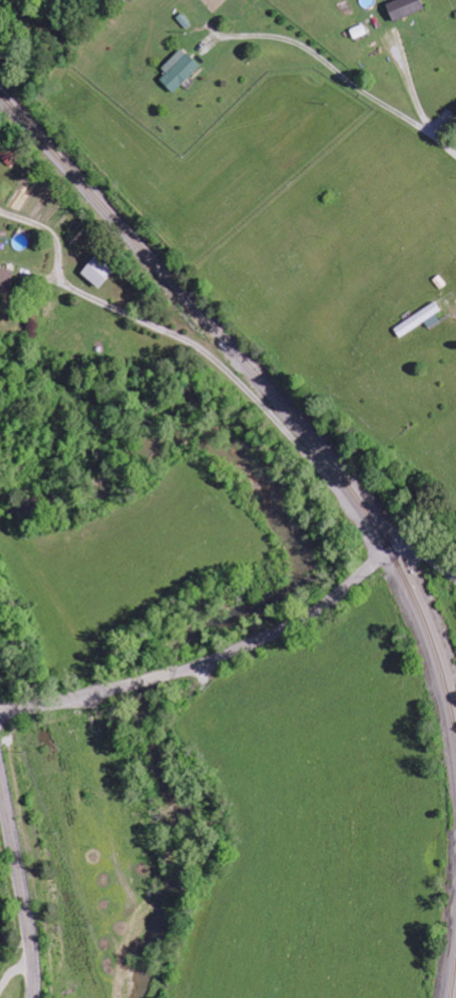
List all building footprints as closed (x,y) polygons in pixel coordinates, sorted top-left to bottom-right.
[(420,0),(398,0),(385,5),(392,22),(424,9),(420,0)] [(354,40),(366,35),(363,25),(350,31),(354,40)] [(160,80),(172,94),(200,67),(182,49),(161,69),(166,74),(160,80)] [(21,160),(8,146),(0,154),(0,157),(11,169),(21,160)] [(100,288),(114,269),(94,255),(80,274),(100,288)] [(0,270),(0,292),(7,294),(13,274),(0,270)] [(443,319),(432,303),(394,329),(400,339),(425,322),(429,329),(443,319)]
